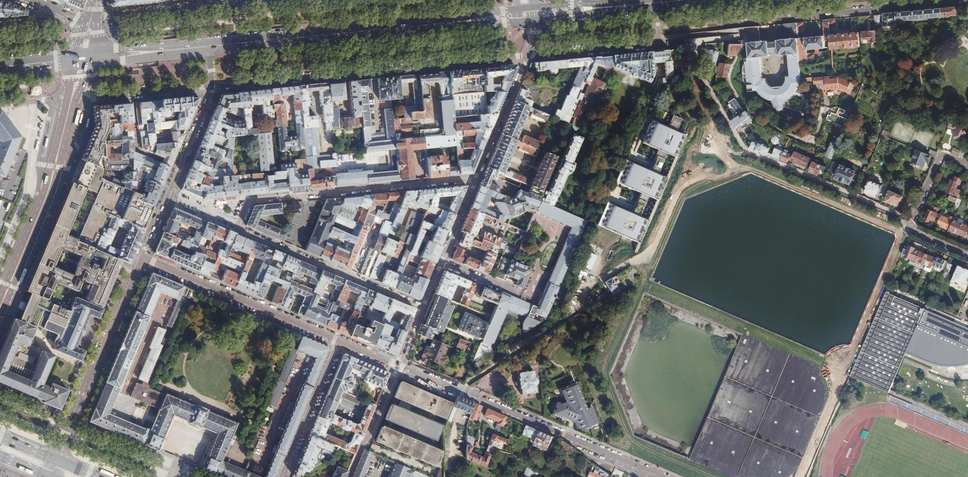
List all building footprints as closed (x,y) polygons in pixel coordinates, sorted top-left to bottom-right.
[(27,15),(27,11),(0,0),(0,18),(27,15)] [(66,3),(82,10),(85,0),(67,0),(66,3)] [(960,7),(896,12),(897,20),(901,20),(901,23),(905,23),(905,20),(956,15),(960,14),(960,7)] [(883,13),(883,14),(884,24),(885,25),(892,24),(893,23),(893,21),(897,20),(896,12),(886,13),(883,13)] [(832,44),(831,35),(830,27),(829,19),(823,20),(824,35),(798,38),(801,63),(808,62),(807,60),(814,57),(813,54),(807,56),(807,50),(815,49),(815,52),(814,52),(815,58),(819,57),(818,51),(818,49),(824,48),(824,41),(827,40),(827,44),(832,44)] [(759,26),(755,26),(755,27),(756,38),(748,39),(750,57),(746,58),(746,62),(745,64),(745,65),(744,68),(744,73),(744,78),(745,80),(747,84),(748,86),(749,87),(749,92),(759,92),(760,93),(761,95),(763,96),(765,97),(769,100),(772,100),(774,101),(775,108),(777,108),(777,109),(778,109),(779,110),(781,110),(782,109),(783,109),(784,107),(787,107),(787,101),(786,99),(789,98),(790,97),(792,96),(794,95),(795,93),(797,91),(804,86),(801,63),(798,38),(797,32),(797,29),(792,29),(792,23),(790,23),(784,24),(786,37),(783,38),(783,39),(778,39),(778,40),(780,52),(780,54),(789,53),(792,76),(788,76),(788,79),(788,80),(787,83),(786,85),(784,86),(783,87),(783,86),(774,87),(774,88),(772,87),(769,85),(767,82),(767,81),(766,78),(764,79),(761,56),(770,55),(770,53),(769,41),(769,40),(764,41),(764,40),(760,40),(759,26)] [(746,28),(747,39),(748,39),(756,38),(755,27),(750,28),(746,28)] [(878,47),(876,30),(864,32),(865,42),(873,42),(874,48),(878,47)] [(860,32),(831,35),(832,44),(832,49),(850,47),(850,48),(858,47),(858,46),(862,46),(860,32)] [(738,49),(742,40),(727,41),(726,59),(734,59),(738,49)] [(778,40),(769,41),(770,53),(780,52),(778,40)] [(669,58),(671,50),(669,50),(663,50),(663,51),(661,52),(659,52),(660,63),(661,63),(662,62),(663,65),(664,64),(666,80),(672,79),(673,79),(674,78),(675,77),(675,75),(673,59),(669,58)] [(717,52),(707,50),(704,64),(714,66),(717,52)] [(652,63),(651,52),(613,56),(614,67),(628,71),(628,72),(629,73),(630,74),(631,75),(632,75),(634,76),(636,75),(637,75),(651,80),(653,73),(653,72),(652,65),(652,63)] [(614,67),(613,56),(601,57),(601,56),(599,56),(600,65),(605,68),(614,67)] [(581,81),(585,83),(587,76),(591,66),(595,57),(535,63),(535,67),(537,67),(540,68),(540,70),(543,70),(549,70),(549,72),(550,73),(552,74),(553,74),(556,73),(557,72),(557,71),(557,69),(581,66),(573,85),(578,88),(581,81)] [(728,65),(717,63),(715,76),(726,78),(728,65)] [(506,91),(516,68),(515,65),(500,67),(500,68),(484,70),(486,92),(506,91)] [(591,66),(587,76),(590,77),(592,78),(596,67),(591,66)] [(449,72),(454,118),(476,115),(488,114),(487,106),(487,99),(486,92),(484,70),(460,72),(460,71),(449,72)] [(427,149),(456,146),(455,131),(454,124),(454,118),(449,72),(439,73),(439,74),(432,75),(420,76),(423,110),(423,112),(417,113),(411,113),(411,118),(403,119),(392,120),(394,134),(398,134),(398,127),(399,127),(399,123),(402,122),(403,124),(410,123),(411,122),(411,120),(431,118),(427,83),(440,82),(441,91),(448,90),(448,95),(441,96),(442,101),(441,102),(443,128),(444,136),(425,137),(426,149),(427,149)] [(423,110),(420,76),(420,75),(416,75),(412,75),(413,82),(415,106),(402,108),(403,119),(411,118),(411,113),(417,113),(416,110),(423,110)] [(852,82),(834,75),(815,77),(816,83),(827,82),(828,88),(840,87),(848,90),(852,82)] [(398,77),(378,79),(380,101),(401,99),(400,83),(399,84),(398,77)] [(361,116),(362,127),(363,143),(394,140),(394,134),(392,120),(391,109),(384,110),(386,135),(369,136),(369,127),(366,92),(371,92),(370,79),(357,81),(361,116)] [(585,94),(582,93),(579,100),(589,104),(591,100),(592,97),(596,95),(602,82),(594,79),(591,85),(589,84),(585,94)] [(352,117),(361,116),(357,81),(348,81),(352,117)] [(328,83),(331,106),(332,106),(332,101),(345,100),(343,82),(328,83)] [(592,97),(591,100),(594,101),(595,100),(600,98),(606,84),(602,82),(596,95),(592,97)] [(326,130),(333,130),(331,106),(328,83),(315,85),(316,91),(319,91),(321,107),(323,107),(324,122),(325,122),(326,130)] [(307,159),(308,170),(313,169),(326,168),(330,167),(337,167),(336,156),(335,153),(333,153),(332,155),(320,156),(317,131),(318,130),(317,116),(308,117),(307,106),(309,106),(307,92),(312,91),(312,85),(299,86),(303,124),(306,149),(307,159)] [(573,116),(571,115),(569,114),(579,91),(581,92),(582,89),(578,88),(573,85),(568,96),(566,95),(562,106),(558,105),(553,117),(572,124),(575,117),(573,116)] [(303,124),(299,86),(284,88),(270,89),(271,100),(272,105),(272,111),(275,111),(276,121),(273,121),(273,123),(274,127),(276,127),(279,126),(285,126),(283,101),(281,101),(281,96),(285,95),(285,97),(289,97),(289,95),(293,94),(296,125),(303,124)] [(782,109),(781,110),(781,113),(795,117),(808,121),(814,90),(804,86),(797,91),(799,92),(805,95),(802,111),(787,107),(784,107),(783,109),(782,109)] [(271,100),(270,89),(248,91),(249,105),(261,104),(263,120),(273,119),(272,111),(272,105),(269,106),(268,100),(271,100)] [(520,89),(515,101),(530,107),(533,101),(532,96),(528,95),(529,92),(520,89)] [(249,105),(248,91),(222,94),(218,103),(217,106),(224,109),(229,110),(229,111),(241,115),(244,115),(243,109),(234,110),(234,108),(239,106),(243,106),(243,109),(249,108),(249,105)] [(488,114),(497,113),(506,91),(486,92),(487,99),(491,99),(492,97),(492,95),(495,95),(490,105),(487,106),(488,114)] [(799,92),(797,91),(795,93),(794,95),(792,96),(790,97),(789,98),(786,99),(787,101),(789,100),(793,98),(794,97),(797,95),(799,92)] [(177,130),(186,129),(193,112),(199,98),(198,96),(139,102),(141,124),(146,123),(146,120),(150,120),(150,123),(163,122),(163,117),(174,115),(174,114),(178,114),(178,117),(176,120),(177,130)] [(731,121),(736,128),(740,125),(752,116),(751,115),(749,111),(748,110),(748,111),(747,109),(745,111),(737,99),(731,103),(738,113),(736,115),(737,116),(731,121)] [(579,100),(573,116),(575,117),(572,124),(570,129),(577,132),(578,127),(579,127),(589,104),(579,100)] [(515,101),(501,134),(535,148),(538,141),(524,135),(523,138),(517,136),(528,110),(532,112),(530,117),(545,123),(549,115),(530,107),(515,101)] [(130,103),(112,105),(113,112),(113,113),(117,112),(117,119),(116,119),(116,121),(119,120),(120,124),(132,122),(130,103)] [(113,112),(112,105),(93,107),(95,126),(81,160),(86,162),(105,169),(105,161),(104,158),(103,145),(103,142),(110,141),(110,135),(111,135),(111,128),(114,127),(114,124),(113,119),(116,119),(117,119),(117,112),(113,113),(113,112)] [(331,106),(333,130),(344,129),(346,131),(349,131),(350,129),(350,128),(362,127),(361,116),(352,117),(338,118),(337,105),(332,106),(331,106)] [(224,109),(217,106),(214,113),(211,119),(224,125),(226,119),(223,118),(224,115),(223,114),(224,109)] [(245,130),(251,129),(249,108),(243,109),(244,115),(244,117),(244,120),(245,130)] [(0,110),(0,176),(4,177),(11,161),(21,137),(1,110),(0,110)] [(455,131),(491,128),(497,113),(488,114),(476,115),(477,118),(480,118),(480,122),(454,124),(455,131)] [(681,118),(673,114),(668,125),(672,126),(670,129),(653,122),(645,142),(660,148),(650,172),(629,163),(621,182),(642,191),(633,214),(611,206),(602,228),(640,243),(648,222),(639,218),(649,194),(659,198),(667,179),(657,175),(667,150),(678,155),(686,135),(675,131),(681,118)] [(755,116),(751,115),(752,116),(740,125),(744,128),(756,118),(755,116)] [(116,119),(113,119),(114,124),(114,127),(111,128),(111,135),(110,135),(110,141),(133,139),(133,137),(132,131),(120,131),(120,124),(119,120),(116,121),(116,119)] [(227,140),(232,127),(224,125),(211,119),(208,126),(206,132),(214,136),(214,134),(227,140)] [(276,127),(274,127),(269,127),(251,129),(245,130),(244,120),(235,121),(226,119),(224,125),(232,127),(227,140),(225,145),(226,145),(233,148),(233,154),(236,154),(236,146),(234,146),(234,135),(258,133),(262,171),(270,170),(270,165),(274,165),(271,131),(276,131),(276,127)] [(178,134),(177,130),(176,120),(163,122),(150,123),(146,123),(141,124),(137,124),(139,131),(154,130),(154,134),(158,133),(157,130),(170,128),(172,143),(167,143),(167,140),(167,137),(157,139),(157,144),(155,145),(155,151),(154,154),(172,162),(178,148),(184,134),(181,134),(178,134)] [(120,131),(132,131),(132,126),(132,122),(120,124),(120,131)] [(845,126),(834,122),(832,125),(836,126),(836,128),(839,129),(836,136),(841,137),(845,126)] [(951,122),(949,126),(950,127),(950,128),(953,129),(953,128),(958,130),(955,137),(964,141),(967,132),(966,132),(966,130),(964,129),(965,128),(951,122)] [(306,149),(303,124),(296,125),(297,135),(287,137),(286,126),(285,126),(279,126),(280,143),(281,143),(280,144),(281,151),(287,151),(287,150),(294,149),(294,150),(306,149)] [(877,136),(881,138),(883,134),(884,131),(885,130),(885,129),(881,126),(877,136)] [(423,130),(424,137),(425,137),(444,136),(443,128),(422,130),(423,130)] [(462,149),(464,149),(468,149),(472,148),(473,148),(481,152),(491,128),(455,131),(456,146),(456,147),(459,146),(460,146),(460,149),(462,149)] [(154,130),(139,131),(139,134),(140,138),(154,137),(154,134),(154,130)] [(199,147),(233,161),(233,154),(233,148),(226,145),(222,152),(219,151),(220,149),(212,146),(214,142),(213,142),(214,140),(225,145),(227,140),(214,134),(214,136),(206,132),(202,141),(199,147)] [(487,167),(500,173),(524,182),(526,176),(510,170),(509,171),(508,171),(508,173),(504,171),(516,145),(520,146),(518,150),(535,156),(538,149),(535,148),(501,134),(487,167)] [(544,191),(540,200),(552,206),(566,172),(569,174),(573,164),(570,163),(580,138),(571,135),(561,159),(560,159),(556,168),(557,169),(547,192),(544,191)] [(142,149),(154,154),(155,151),(155,145),(154,137),(140,138),(141,145),(142,149)] [(398,181),(402,180),(408,180),(414,179),(411,150),(423,149),(426,149),(425,137),(424,137),(423,137),(420,138),(398,140),(398,141),(394,141),(395,150),(396,155),(396,160),(396,162),(397,168),(397,171),(398,181)] [(133,151),(133,147),(133,139),(110,141),(103,142),(103,145),(104,158),(107,158),(107,161),(134,160),(133,151)] [(393,168),(397,168),(396,162),(396,160),(396,155),(395,150),(394,141),(394,140),(363,143),(364,153),(391,150),(393,168)] [(767,155),(768,152),(770,148),(764,145),(765,144),(760,142),(759,143),(753,140),(750,148),(767,155)] [(832,158),(838,143),(833,140),(830,148),(829,148),(826,155),(832,158)] [(472,174),(481,152),(473,148),(472,148),(472,149),(469,158),(466,158),(466,160),(463,160),(462,149),(460,149),(459,150),(459,146),(456,147),(458,167),(459,175),(472,174)] [(229,164),(226,169),(215,169),(211,178),(222,177),(234,176),(233,161),(199,147),(197,153),(194,161),(215,169),(219,160),(229,164)] [(769,153),(768,152),(767,155),(780,161),(781,158),(784,151),(781,149),(776,147),(773,154),(769,153)] [(951,153),(959,156),(961,150),(954,147),(951,153)] [(929,154),(918,149),(913,161),(924,166),(927,159),(929,160),(931,155),(935,157),(938,152),(931,149),(929,154)] [(105,161),(105,169),(128,172),(133,171),(133,173),(135,174),(143,156),(133,151),(134,160),(107,161),(105,161)] [(789,158),(791,159),(793,154),(784,151),(781,158),(788,161),(789,158)] [(793,154),(791,159),(801,164),(802,163),(808,165),(811,158),(795,151),(793,154)] [(531,186),(541,190),(555,157),(545,153),(531,186)] [(436,177),(459,175),(458,167),(447,168),(446,156),(442,156),(442,155),(437,155),(437,157),(428,158),(430,178),(436,177)] [(105,169),(104,179),(138,193),(140,190),(139,189),(143,178),(146,179),(162,186),(166,177),(167,174),(170,167),(152,159),(143,156),(135,174),(133,173),(133,171),(128,172),(105,169)] [(310,189),(308,170),(307,159),(296,159),(294,162),(294,164),(294,170),(291,171),(293,189),(298,188),(298,190),(301,190),(310,189)] [(827,166),(813,160),(810,170),(819,173),(820,171),(824,173),(827,166)] [(944,160),(941,168),(947,170),(951,163),(944,160)] [(205,176),(211,178),(215,169),(194,161),(192,165),(190,169),(201,174),(203,170),(204,169),(207,170),(205,176)] [(856,171),(833,161),(830,169),(838,173),(836,177),(850,183),(852,179),(856,181),(858,175),(855,173),(856,171)] [(88,190),(98,194),(104,179),(105,169),(86,162),(82,172),(77,185),(88,190)] [(288,191),(298,190),(298,188),(293,189),(291,171),(294,170),(294,164),(286,165),(287,171),(287,179),(288,183),(288,189),(288,191)] [(313,169),(308,170),(310,189),(322,188),(332,187),(330,167),(326,168),(327,177),(324,177),(325,180),(314,181),(313,169)] [(497,179),(500,173),(487,167),(484,175),(491,178),(493,179),(495,178),(497,179)] [(201,185),(207,188),(211,178),(205,176),(201,174),(190,169),(188,175),(186,179),(199,184),(201,179),(199,178),(200,176),(204,178),(201,185)] [(280,192),(288,191),(288,189),(288,183),(273,184),(272,180),(287,179),(287,171),(281,172),(266,173),(267,181),(268,193),(280,192)] [(335,174),(336,187),(352,185),(368,183),(379,182),(398,181),(397,171),(372,173),(372,171),(335,174)] [(222,177),(224,197),(230,197),(238,196),(237,184),(235,183),(234,176),(222,177)] [(214,198),(224,197),(222,177),(211,178),(207,188),(203,199),(204,199),(214,198)] [(104,179),(98,194),(150,215),(152,211),(153,206),(139,200),(141,195),(138,193),(104,179)] [(139,200),(153,206),(155,202),(159,194),(162,186),(146,179),(143,187),(144,188),(144,189),(144,191),(147,192),(146,195),(142,193),(141,195),(139,200)] [(199,184),(186,179),(184,184),(181,190),(193,195),(203,199),(207,188),(201,185),(199,184)] [(483,179),(480,186),(504,196),(507,190),(489,182),(483,179)] [(879,191),(882,185),(870,179),(865,191),(877,196),(879,191)] [(945,191),(959,196),(960,192),(961,192),(962,190),(957,188),(959,183),(950,179),(945,191)] [(254,194),(268,193),(267,181),(244,183),(237,184),(238,196),(254,194)] [(28,288),(34,291),(31,297),(30,301),(25,313),(18,310),(10,330),(31,339),(37,325),(58,334),(54,342),(56,343),(54,349),(80,360),(84,351),(75,347),(80,334),(81,334),(83,331),(84,327),(84,326),(89,314),(98,318),(117,275),(121,264),(123,261),(106,254),(77,241),(98,194),(88,190),(72,183),(28,288)] [(882,185),(879,191),(885,193),(888,187),(882,185)] [(467,186),(435,189),(429,205),(437,208),(438,206),(437,205),(438,200),(438,197),(451,196),(454,197),(450,207),(440,204),(438,209),(455,215),(467,186)] [(480,186),(470,209),(506,224),(508,225),(511,217),(503,203),(495,202),(495,203),(498,211),(500,212),(502,214),(501,215),(485,209),(491,196),(502,201),(504,196),(480,186)] [(421,190),(404,192),(392,223),(391,226),(396,228),(402,230),(416,236),(422,221),(424,218),(424,216),(412,211),(410,215),(407,214),(404,223),(400,222),(408,202),(427,210),(429,205),(435,189),(421,190)] [(904,195),(890,189),(886,200),(897,205),(900,198),(902,199),(904,195)] [(397,193),(390,193),(387,201),(395,200),(389,215),(385,213),(386,212),(383,211),(382,212),(380,218),(387,221),(392,223),(404,192),(397,193)] [(383,194),(374,195),(367,213),(374,216),(380,218),(382,212),(376,209),(375,208),(376,204),(384,207),(387,201),(390,193),(383,194)] [(77,241),(106,254),(109,246),(118,225),(121,219),(144,229),(148,220),(150,215),(98,194),(87,219),(77,241)] [(962,199),(958,198),(950,194),(949,198),(948,201),(959,205),(962,199)] [(370,195),(363,196),(359,206),(363,208),(357,223),(362,225),(367,213),(374,195),(370,195)] [(353,197),(344,198),(334,221),(354,230),(352,236),(357,238),(362,225),(357,223),(353,221),(359,206),(363,196),(353,197)] [(323,213),(307,252),(320,257),(332,227),(334,221),(344,198),(332,199),(326,199),(321,214),(323,213)] [(540,200),(535,211),(572,227),(539,307),(503,292),(502,295),(501,294),(497,305),(494,311),(491,318),(488,324),(482,340),(481,343),(490,347),(492,343),(493,343),(508,309),(527,317),(525,319),(524,321),(523,324),(522,327),(523,330),(524,333),(546,320),(587,221),(552,206),(540,200)] [(257,222),(257,221),(266,224),(268,217),(268,214),(282,213),(281,204),(263,206),(254,207),(253,210),(252,213),(251,215),(249,219),(257,222)] [(437,208),(429,205),(427,210),(425,215),(428,216),(430,212),(438,216),(437,220),(436,219),(433,226),(448,232),(452,223),(455,215),(438,209),(437,208)] [(940,208),(931,205),(929,209),(938,213),(940,208)] [(191,215),(174,208),(169,219),(164,232),(197,246),(207,222),(191,215)] [(510,228),(511,226),(508,225),(506,224),(470,209),(460,232),(463,233),(472,237),(498,248),(517,255),(518,253),(506,247),(506,246),(504,245),(500,244),(501,240),(484,233),(485,232),(482,230),(480,235),(476,234),(479,228),(480,228),(481,226),(480,225),(483,218),(486,219),(484,222),(504,231),(506,226),(510,228)] [(938,213),(929,209),(925,219),(930,221),(931,218),(935,220),(938,213)] [(362,225),(357,238),(345,268),(350,270),(365,232),(367,233),(374,216),(367,213),(362,225)] [(949,218),(942,215),(939,222),(943,224),(942,226),(946,227),(947,226),(949,227),(954,217),(950,215),(949,218)] [(140,239),(144,229),(121,219),(118,225),(125,228),(125,229),(128,230),(121,247),(134,252),(140,239)] [(257,222),(249,219),(246,226),(264,234),(283,242),(286,233),(266,224),(257,221),(257,222)] [(950,229),(958,232),(962,223),(958,221),(954,220),(950,229)] [(391,226),(392,223),(387,221),(382,234),(380,234),(373,249),(372,249),(366,265),(374,268),(379,255),(380,252),(386,238),(388,233),(391,226)] [(442,246),(448,232),(433,226),(431,225),(422,221),(416,236),(442,246)] [(207,222),(197,246),(194,251),(205,256),(217,226),(212,224),(207,222)] [(967,232),(967,225),(962,223),(958,232),(966,236),(967,232)] [(223,242),(228,231),(226,230),(217,226),(205,256),(211,258),(215,260),(218,255),(211,252),(217,239),(221,241),(220,244),(222,244),(223,242)] [(396,228),(391,226),(388,233),(393,235),(396,228)] [(332,227),(320,257),(325,260),(335,264),(341,249),(337,247),(335,247),(337,243),(334,242),(335,239),(333,239),(334,236),(348,242),(345,251),(339,265),(345,268),(357,238),(352,236),(332,227)] [(416,236),(402,230),(397,242),(386,238),(380,252),(397,258),(400,250),(401,251),(402,248),(401,248),(403,243),(408,245),(396,274),(391,287),(395,289),(409,252),(416,236)] [(226,257),(236,234),(232,233),(228,231),(223,242),(226,243),(225,244),(227,245),(224,252),(220,250),(219,253),(218,255),(226,258),(226,257)] [(154,253),(198,271),(205,256),(194,251),(192,256),(191,255),(190,256),(190,257),(176,251),(178,249),(175,247),(177,242),(181,243),(180,245),(194,251),(197,246),(164,232),(160,241),(154,253)] [(468,245),(472,237),(463,233),(459,244),(467,248),(468,245)] [(249,255),(254,242),(245,238),(236,234),(226,257),(244,265),(246,260),(232,253),(234,248),(249,255)] [(409,252),(422,257),(435,263),(442,246),(416,236),(409,252)] [(498,248),(472,237),(468,245),(486,252),(481,264),(467,258),(465,264),(487,274),(498,248)] [(261,260),(266,247),(262,245),(256,243),(254,242),(249,255),(246,260),(244,265),(241,272),(246,274),(254,257),(261,260)] [(917,261),(921,252),(915,249),(916,248),(911,245),(906,256),(917,261)] [(129,264),(133,254),(134,252),(121,247),(120,250),(109,246),(106,254),(123,261),(129,264)] [(262,265),(267,267),(268,266),(271,259),(274,250),(270,249),(266,247),(261,260),(264,261),(263,263),(260,262),(259,262),(260,264),(262,265)] [(463,251),(457,248),(452,259),(453,260),(461,263),(464,254),(462,253),(463,251)] [(341,249),(335,264),(339,265),(345,251),(341,249)] [(277,279),(287,256),(281,253),(274,250),(271,259),(278,262),(275,269),(268,266),(267,267),(264,273),(277,279)] [(422,257),(409,252),(395,289),(402,292),(407,294),(413,281),(415,275),(422,257)] [(917,261),(925,264),(929,255),(921,252),(917,261)] [(222,263),(241,272),(244,265),(226,257),(226,258),(218,255),(215,260),(213,265),(209,276),(217,280),(220,274),(218,273),(222,263)] [(374,268),(370,278),(381,283),(387,286),(392,272),(382,268),(386,257),(379,255),(374,268)] [(929,255),(925,264),(932,267),(933,265),(936,258),(929,255)] [(198,271),(209,276),(213,265),(209,263),(211,258),(205,256),(198,271)] [(294,272),(299,260),(293,258),(287,256),(277,279),(282,281),(284,276),(284,275),(286,269),(294,272)] [(937,256),(936,258),(933,265),(944,270),(947,263),(948,261),(937,256)] [(435,263),(422,257),(415,275),(421,278),(428,280),(435,263)] [(501,257),(493,276),(503,280),(506,275),(518,280),(516,285),(523,288),(531,269),(524,266),(524,264),(523,263),(522,262),(521,262),(520,262),(519,262),(518,263),(511,260),(511,261),(501,257)] [(318,280),(322,270),(309,265),(299,260),(294,272),(293,274),(290,280),(297,283),(300,274),(298,273),(299,271),(318,280)] [(944,270),(941,277),(946,279),(952,265),(947,263),(944,270)] [(364,264),(360,274),(370,278),(374,268),(366,265),(364,264)] [(260,284),(264,273),(267,267),(262,265),(255,282),(260,284)] [(963,287),(966,281),(967,281),(967,279),(967,270),(958,266),(952,282),(963,287)] [(221,281),(235,287),(240,275),(226,269),(223,275),(221,281)] [(337,300),(345,280),(330,274),(322,270),(318,280),(317,282),(314,290),(312,293),(320,296),(328,300),(331,293),(325,290),(327,285),(323,284),(325,281),(337,286),(331,299),(336,301),(337,300)] [(445,271),(435,294),(449,300),(455,284),(466,289),(459,305),(491,318),(494,311),(470,301),(477,284),(445,271)] [(255,296),(260,284),(255,282),(255,285),(243,280),(246,274),(241,272),(240,275),(235,287),(255,296)] [(289,284),(290,280),(293,274),(288,272),(284,281),(289,284)] [(392,272),(387,286),(391,287),(396,274),(392,272)] [(191,290),(152,273),(136,311),(135,311),(105,381),(106,382),(89,421),(158,450),(173,414),(189,421),(188,422),(195,425),(200,427),(201,426),(217,433),(202,468),(222,476),(259,476),(221,461),(228,443),(232,445),(236,435),(232,433),(236,423),(207,411),(208,410),(202,408),(196,405),(195,406),(166,394),(165,395),(149,388),(154,378),(155,375),(156,373),(152,371),(163,345),(159,343),(165,329),(158,326),(150,345),(152,345),(151,347),(152,348),(138,381),(143,383),(141,387),(136,384),(130,399),(159,411),(150,431),(148,430),(149,429),(146,428),(145,429),(114,415),(114,414),(109,412),(160,292),(177,299),(178,299),(180,296),(180,294),(188,297),(191,290)] [(279,306),(289,284),(284,281),(282,281),(277,279),(264,273),(260,284),(255,296),(262,299),(271,280),(282,285),(281,287),(279,286),(272,303),(279,306)] [(413,281),(407,294),(415,297),(420,300),(428,280),(421,278),(418,284),(413,281)] [(611,290),(615,297),(621,293),(611,278),(603,283),(608,292),(611,290)] [(296,313),(302,316),(312,293),(314,290),(309,288),(297,283),(290,280),(289,284),(279,306),(289,310),(295,297),(292,296),(294,292),(305,297),(300,308),(298,307),(296,313)] [(309,288),(314,290),(317,282),(313,280),(309,288)] [(353,310),(359,313),(360,310),(360,309),(368,290),(364,288),(351,282),(345,280),(337,300),(345,303),(350,291),(360,295),(353,310)] [(497,305),(501,294),(485,288),(484,289),(480,289),(478,295),(478,297),(479,298),(481,299),(497,305)] [(371,306),(376,293),(372,291),(368,290),(360,309),(363,310),(366,309),(367,305),(371,306)] [(905,356),(930,366),(942,368),(951,369),(962,368),(967,367),(967,324),(961,321),(926,306),(925,306),(924,309),(917,306),(918,303),(917,303),(916,306),(913,305),(913,304),(911,303),(910,304),(889,294),(890,293),(887,292),(887,293),(886,293),(849,377),(851,378),(853,379),(888,395),(905,356)] [(302,316),(326,326),(336,303),(329,300),(327,303),(319,300),(320,296),(312,293),(302,316)] [(386,313),(392,299),(384,296),(376,293),(371,306),(368,313),(365,318),(371,321),(381,325),(382,322),(384,317),(376,314),(375,316),(370,315),(373,308),(386,313)] [(449,300),(435,294),(424,319),(442,326),(451,307),(446,305),(449,300)] [(178,299),(177,299),(166,325),(174,328),(185,302),(184,302),(178,299)] [(404,305),(392,299),(386,313),(384,317),(382,322),(389,325),(395,311),(396,312),(397,310),(406,314),(404,319),(403,318),(400,324),(398,323),(399,322),(392,319),(390,325),(406,332),(416,309),(404,305)] [(345,303),(337,300),(336,301),(336,303),(326,326),(338,331),(342,322),(345,314),(347,308),(349,305),(345,303)] [(338,331),(349,335),(354,324),(358,315),(359,313),(353,310),(351,309),(347,308),(345,314),(351,316),(348,324),(342,322),(338,331)] [(359,313),(358,315),(365,318),(368,313),(360,310),(359,313)] [(482,340),(488,324),(467,315),(461,331),(482,340)] [(442,326),(424,319),(422,324),(440,332),(442,326)] [(349,335),(373,345),(381,325),(371,321),(369,326),(372,328),(373,329),(372,331),(370,331),(354,324),(349,335)] [(389,325),(382,322),(381,325),(373,345),(397,355),(406,332),(390,325),(389,325)] [(422,324),(417,334),(421,335),(427,338),(432,340),(436,341),(437,340),(434,339),(435,337),(433,337),(434,335),(432,334),(432,332),(439,335),(440,332),(422,324)] [(10,330),(3,346),(0,352),(0,381),(36,397),(44,400),(43,402),(60,409),(67,390),(58,387),(51,384),(52,383),(44,380),(54,355),(42,350),(36,365),(13,356),(19,341),(28,346),(31,339),(26,337),(10,330)] [(743,334),(731,360),(688,460),(727,476),(794,476),(831,392),(829,390),(827,389),(825,388),(824,386),(822,382),(821,380),(820,377),(820,373),(820,371),(822,367),(743,334)] [(330,348),(302,336),(296,350),(297,351),(316,358),(305,384),(304,384),(295,404),(291,403),(284,420),(288,421),(265,476),(275,476),(330,348)] [(468,342),(460,339),(456,349),(464,352),(468,342)] [(448,346),(436,341),(432,340),(429,348),(426,346),(422,357),(423,358),(422,361),(427,363),(428,360),(441,365),(445,354),(448,346)] [(297,351),(296,350),(292,348),(268,405),(276,408),(298,355),(296,354),(297,351)] [(345,354),(327,397),(338,401),(340,397),(342,391),(346,393),(348,388),(349,388),(350,388),(351,388),(353,387),(353,386),(353,383),(352,382),(350,381),(352,377),(349,375),(351,371),(365,377),(364,380),(383,388),(390,373),(359,360),(345,354)] [(534,376),(533,376),(532,369),(517,371),(518,376),(517,376),(519,388),(520,388),(521,393),(535,391),(535,390),(534,384),(535,384),(536,381),(537,381),(536,378),(535,377),(534,376)] [(443,452),(429,446),(432,439),(436,441),(442,425),(436,423),(439,416),(445,418),(452,403),(401,382),(395,397),(416,406),(413,412),(392,404),(386,419),(402,426),(399,433),(383,426),(376,441),(440,468),(436,476),(444,476),(443,452)] [(588,408),(579,384),(563,390),(567,401),(561,399),(554,414),(576,423),(577,427),(584,430),(600,423),(593,406),(588,408)] [(327,397),(318,417),(336,424),(355,432),(363,436),(371,418),(376,405),(346,393),(342,391),(340,397),(365,408),(367,405),(368,406),(359,426),(351,423),(351,422),(348,420),(347,421),(332,415),(335,408),(338,409),(340,405),(337,404),(338,401),(327,397)] [(473,403),(457,396),(455,401),(455,402),(447,420),(450,421),(456,408),(470,414),(473,403)] [(473,403),(470,414),(469,418),(475,420),(481,406),(478,404),(473,403)] [(505,416),(487,408),(484,415),(497,421),(494,428),(500,430),(502,427),(501,426),(505,416)] [(339,447),(356,454),(357,450),(349,447),(356,443),(360,445),(363,436),(355,432),(350,442),(348,443),(325,433),(328,426),(334,428),(336,424),(318,417),(310,435),(339,447)] [(542,432),(528,426),(524,434),(532,438),(534,438),(535,434),(540,436),(542,432)] [(554,437),(542,432),(540,436),(537,444),(536,446),(539,447),(539,450),(542,451),(543,449),(548,451),(554,437)] [(487,444),(490,445),(490,444),(491,443),(493,442),(496,441),(498,441),(505,444),(506,440),(491,434),(488,433),(486,438),(489,439),(487,444)] [(294,475),(298,476),(301,476),(335,456),(339,447),(310,435),(294,475)] [(254,436),(248,450),(253,452),(259,438),(254,436)] [(465,459),(481,465),(484,467),(492,448),(493,447),(490,445),(487,444),(481,456),(468,451),(471,446),(470,445),(471,444),(468,443),(468,441),(466,441),(465,459)] [(574,447),(565,441),(559,455),(563,456),(564,456),(567,455),(568,455),(570,456),(574,447)] [(527,456),(530,458),(536,446),(537,444),(532,442),(527,456)] [(369,451),(365,449),(353,476),(364,476),(366,473),(367,473),(369,466),(368,466),(371,458),(372,458),(374,453),(369,451)] [(408,476),(431,476),(396,462),(391,475),(390,475),(390,476),(408,476)] [(554,476),(555,476),(558,470),(558,468),(559,466),(554,465),(550,475),(554,476)] [(348,471),(337,466),(332,476),(346,476),(348,471)] [(528,466),(526,471),(524,476),(531,476),(534,469),(532,468),(528,466)] [(610,475),(598,468),(596,474),(592,473),(590,476),(610,476),(610,475)]
